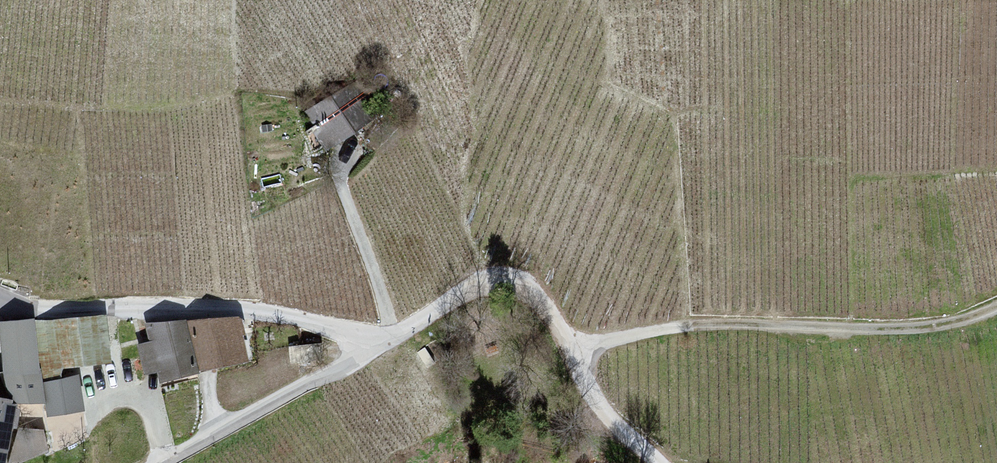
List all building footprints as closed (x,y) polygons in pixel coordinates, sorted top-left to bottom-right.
[(362,77),(304,111),(323,147),(382,109),(362,77)] [(238,314),(186,318),(197,366),(247,357),(238,314)] [(136,342),(142,371),(155,366),(158,377),(196,368),(185,317),(143,322),(147,339),(136,342)] [(0,319),(0,336),(6,398),(41,398),(31,319),(0,319)] [(76,371),(41,377),(46,411),(82,407),(76,371)] [(16,403),(5,399),(3,393),(0,392),(0,462),(2,462),(16,403)]
